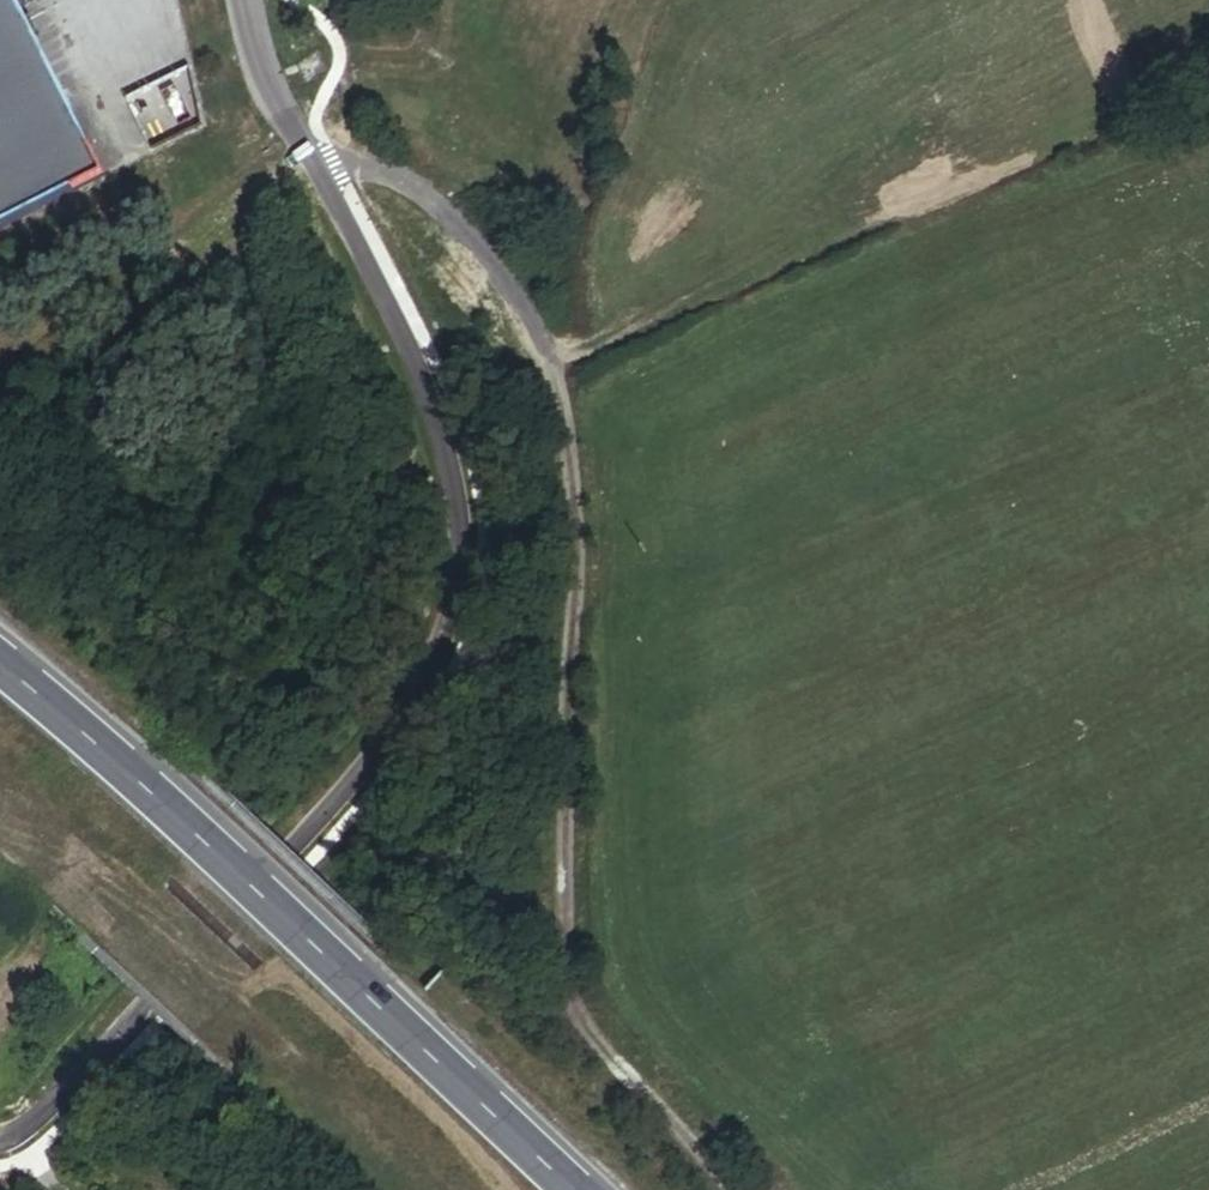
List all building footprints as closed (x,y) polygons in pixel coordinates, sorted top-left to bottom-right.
[(96,176),(2,0),(0,0),(0,224),(96,176)]
